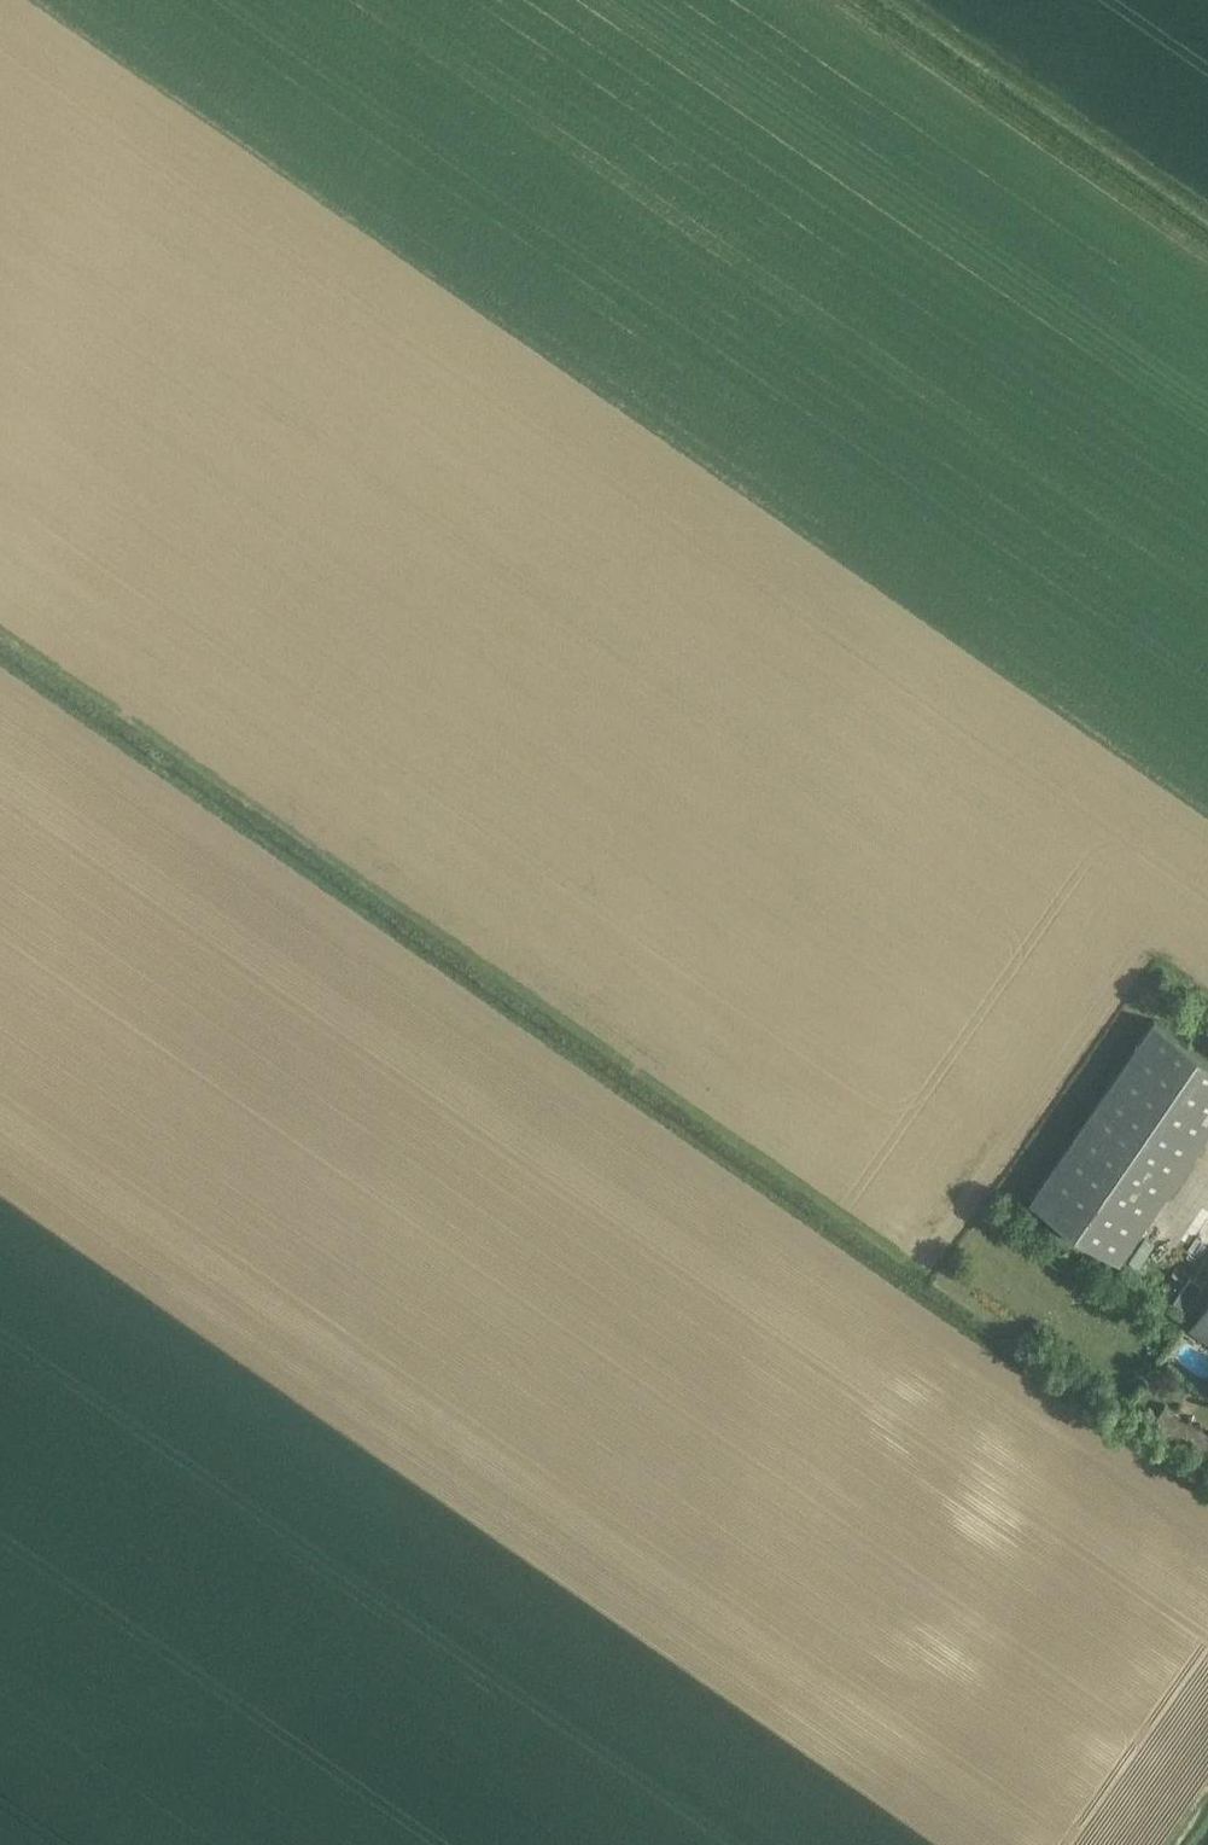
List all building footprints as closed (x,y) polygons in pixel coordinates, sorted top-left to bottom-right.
[(1155,1021),(1032,1199),(1121,1261),(1207,1134),(1207,1057),(1155,1021)] [(1191,1276),(1175,1300),(1186,1308),(1203,1284),(1191,1276)] [(1207,1339),(1207,1304),(1191,1328),(1207,1339)] [(1166,1362),(1203,1388),(1207,1380),(1207,1354),(1183,1337),(1166,1362)] [(1167,1405),(1155,1422),(1207,1459),(1207,1434),(1167,1405)]
